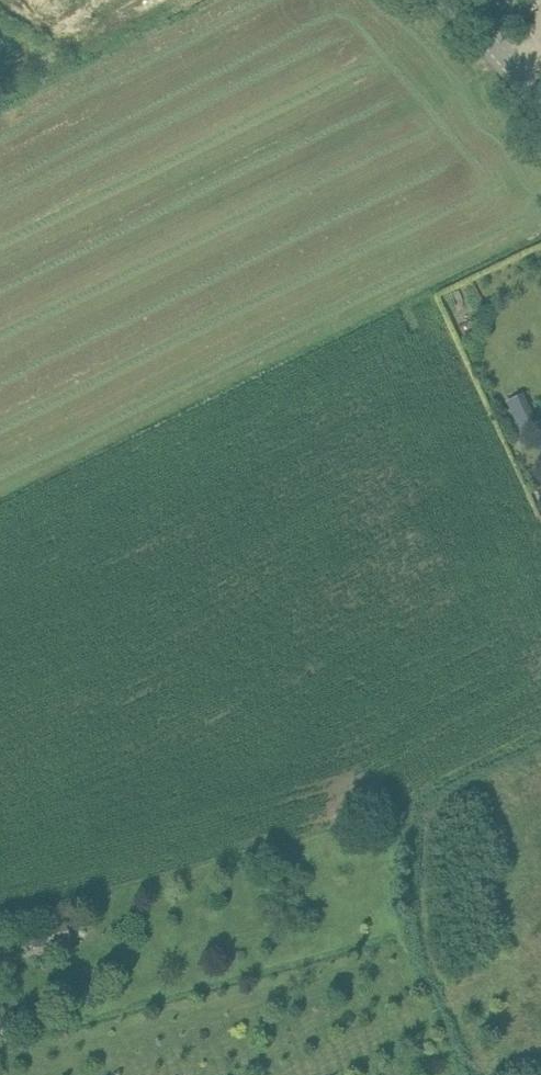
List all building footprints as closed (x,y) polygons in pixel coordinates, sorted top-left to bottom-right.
[(522,393),(507,401),(511,410),(527,403),(522,393)] [(71,943),(65,920),(43,926),(49,949),(71,943)]
